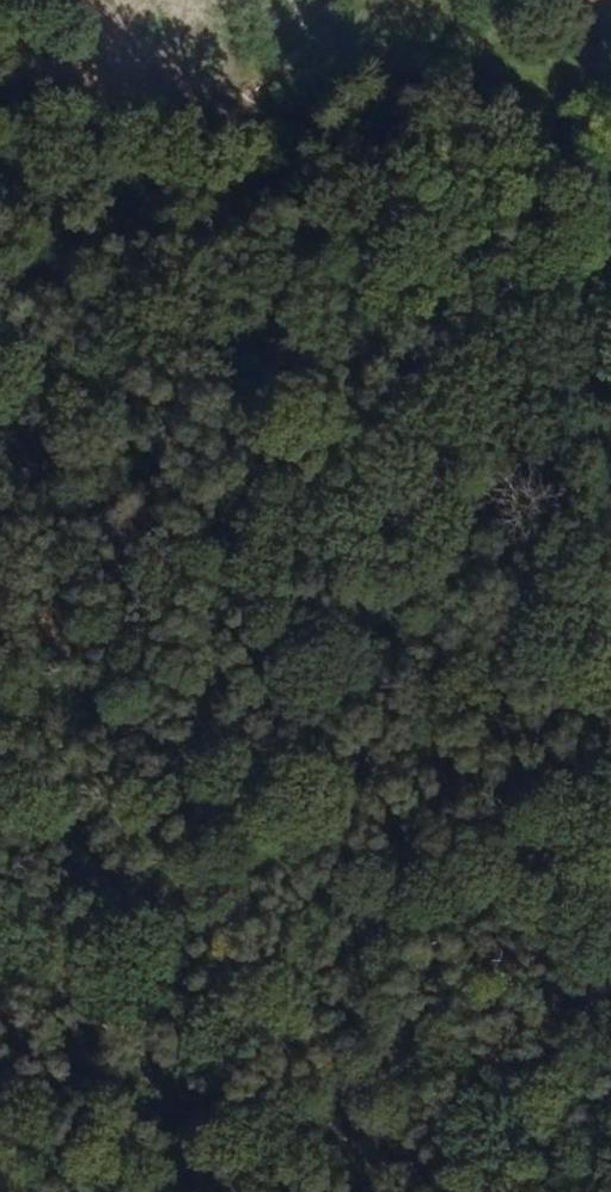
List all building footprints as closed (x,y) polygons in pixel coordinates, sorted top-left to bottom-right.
[(422,57),(403,47),(387,80),(407,88),(422,57)]
